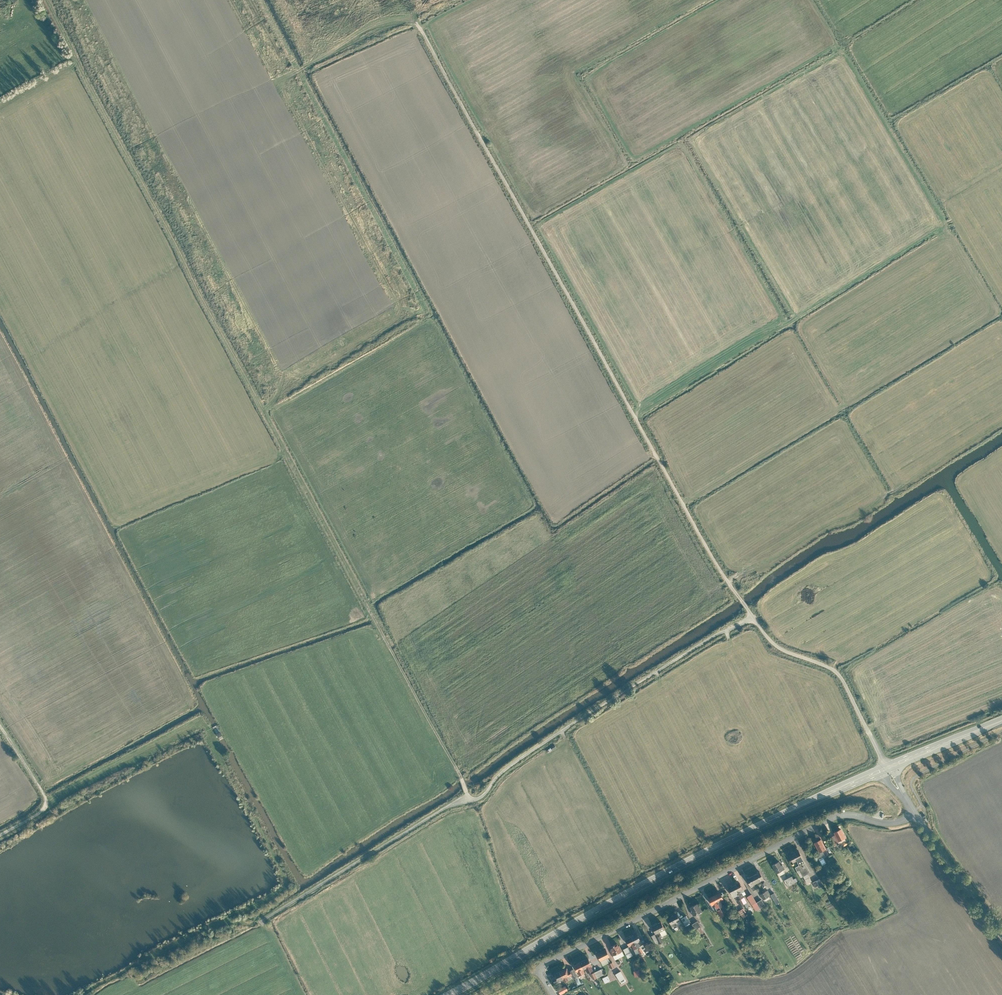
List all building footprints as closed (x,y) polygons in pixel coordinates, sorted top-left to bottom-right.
[(841,829),(834,832),(835,835),(834,835),(836,840),(837,841),(845,838),(841,829)] [(821,839),(814,843),(816,846),(820,852),(822,857),(823,857),(827,854),(828,853),(827,851),(825,850),(824,851),(823,850),(826,848),(824,845),(821,839)] [(799,851),(789,855),(793,862),(796,860),(797,862),(799,861),(799,862),(803,861),(802,860),(803,859),(799,851)] [(779,861),(772,865),(777,873),(785,869),(782,865),(781,865),(779,861)] [(799,865),(795,867),(797,870),(799,869),(803,876),(802,876),(803,876),(808,874),(810,872),(805,862),(804,863),(803,861),(799,862),(799,861),(797,862),(799,865)] [(760,871),(753,875),(757,882),(760,881),(761,882),(763,888),(767,885),(764,881),(764,880),(760,871)] [(753,875),(746,879),(751,888),(752,887),(753,890),(754,890),(757,889),(754,884),(757,882),(753,875)] [(795,882),(792,875),(784,879),(788,886),(795,882)] [(819,878),(813,881),(816,887),(822,884),(819,878)] [(739,882),(734,885),(741,898),(744,897),(742,893),(744,891),(743,889),(739,882)] [(734,885),(728,888),(732,895),(733,897),(735,896),(737,900),(738,900),(741,898),(734,885)] [(766,890),(760,894),(764,900),(770,895),(766,890)] [(719,892),(714,895),(720,906),(723,905),(721,900),(723,899),(720,892),(719,892)] [(780,901),(774,892),(770,894),(776,904),(780,901)] [(751,894),(748,896),(756,910),(765,904),(762,899),(756,902),(751,894)] [(714,895),(709,898),(712,905),(715,904),(715,905),(715,906),(720,917),(724,915),(722,912),(720,906),(714,895)] [(697,904),(690,907),(692,911),(691,911),(693,916),(702,911),(699,906),(698,906),(697,904)] [(748,915),(743,907),(738,910),(743,917),(748,915)] [(677,914),(668,918),(672,927),(677,925),(675,922),(680,920),(677,914)] [(687,915),(682,918),(686,925),(692,922),(687,915)] [(693,923),(699,934),(705,931),(699,920),(693,923)] [(661,921),(652,926),(656,934),(665,929),(661,921)] [(637,933),(631,937),(637,947),(640,946),(638,942),(641,940),(637,933)] [(655,934),(652,935),(654,941),(657,939),(660,944),(663,942),(660,935),(656,937),(655,934)] [(631,937),(626,939),(629,946),(632,945),(634,949),(637,948),(637,947),(631,937)] [(617,943),(610,947),(612,951),(611,952),(613,956),(613,955),(622,951),(619,946),(617,943)] [(630,946),(624,949),(629,958),(634,955),(630,946)] [(606,949),(597,953),(601,961),(608,957),(610,956),(606,949)] [(588,958),(580,962),(583,969),(586,968),(588,973),(593,970),(591,966),(592,965),(588,958)] [(580,962),(574,965),(578,972),(579,975),(585,972),(583,969),(580,962)] [(567,968),(560,971),(563,979),(565,982),(569,980),(567,977),(569,976),(571,975),(572,975),(570,971),(569,971),(567,968)] [(574,969),(570,971),(572,975),(571,975),(573,979),(575,978),(578,985),(581,983),(574,969)] [(601,969),(591,974),(594,979),(597,978),(604,974),(601,969)] [(640,969),(634,970),(635,977),(642,975),(640,969)] [(620,970),(615,973),(621,982),(626,979),(620,970)] [(560,971),(552,975),(554,978),(553,979),(555,983),(558,981),(563,979),(560,971)] [(567,990),(564,984),(557,988),(560,994),(567,990)]
